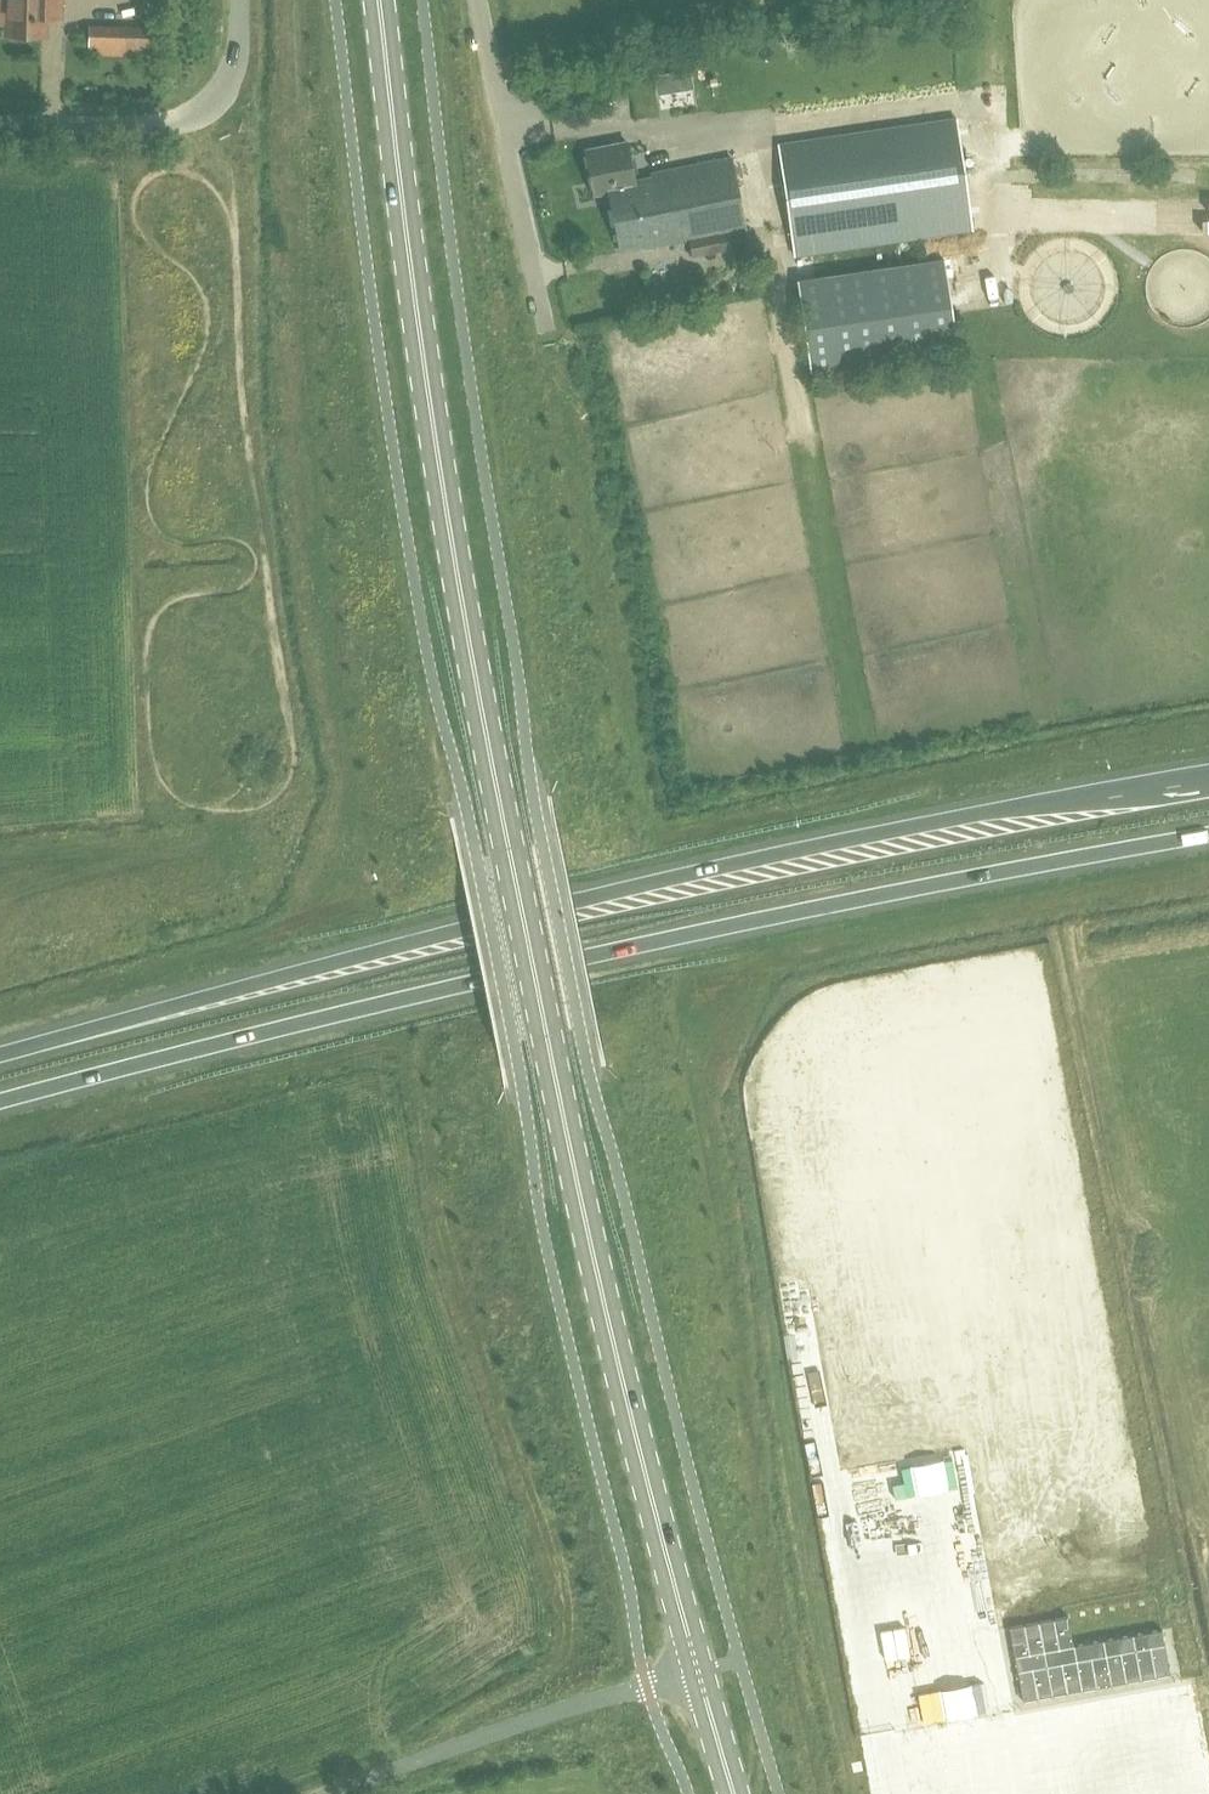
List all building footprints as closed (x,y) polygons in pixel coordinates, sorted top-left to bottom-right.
[(9,34),(44,35),(44,16),(59,17),(59,0),(9,0),(9,34)] [(158,26),(122,25),(121,55),(157,56),(158,26)] [(744,73),(642,91),(647,119),(722,106),(720,97),(748,92),(744,73)] [(957,117),(779,143),(795,255),(973,229),(957,117)] [(610,190),(635,183),(627,142),(587,149),(596,193),(610,190)] [(635,183),(610,190),(622,252),(689,239),(692,255),(749,244),(745,227),(746,227),(732,156),(653,172),(654,179),(635,183)] [(958,347),(945,259),(799,280),(812,368),(958,347)] [(1023,1700),(1170,1673),(1162,1628),(1074,1644),(1068,1615),(1009,1626),(1018,1672),(1016,1672),(1017,1677),(1019,1677),(1023,1700)]
